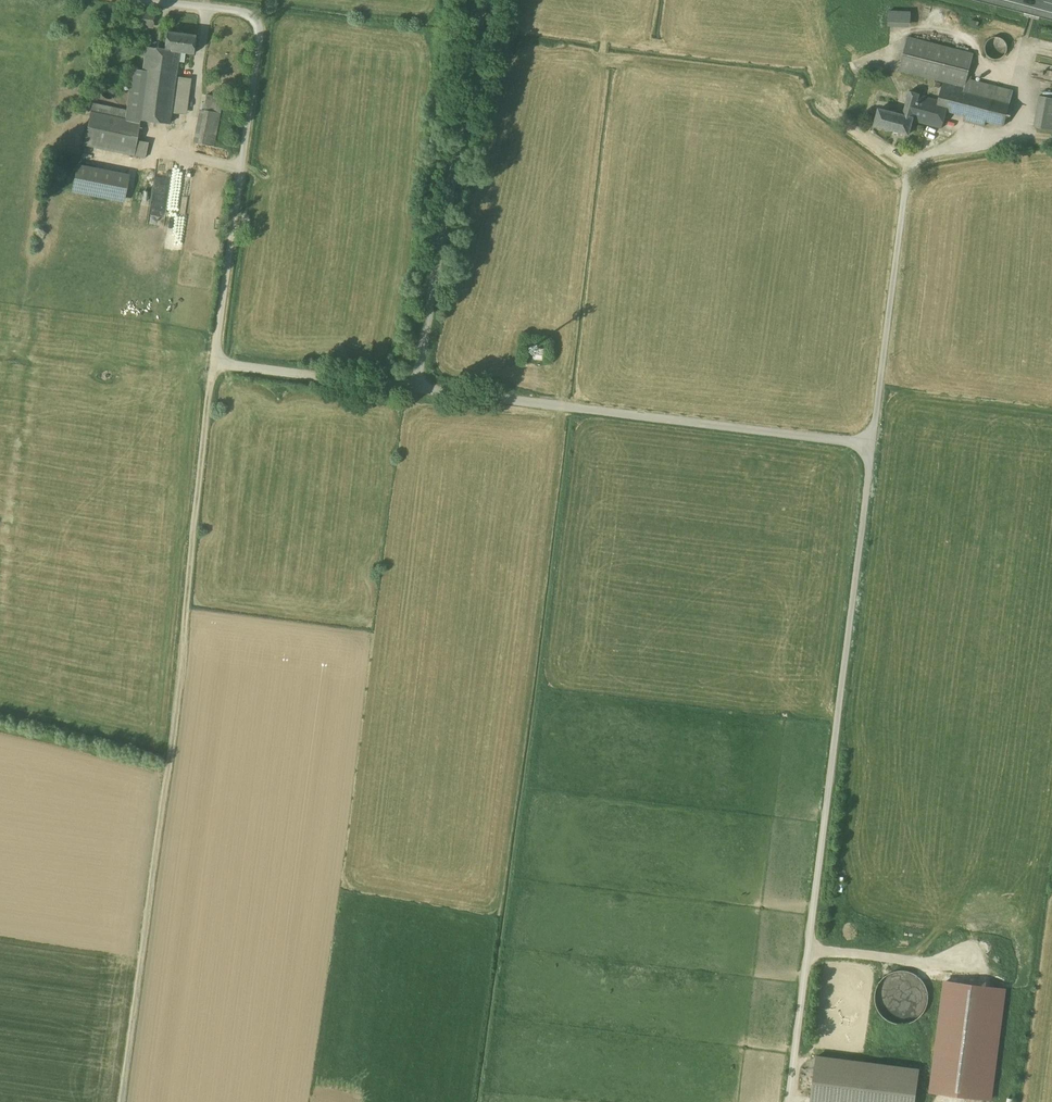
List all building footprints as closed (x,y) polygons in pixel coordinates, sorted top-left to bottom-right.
[(895,7),(893,20),(913,23),(915,9),(895,7)] [(152,26),(153,11),(136,10),(136,26),(152,26)] [(140,153),(146,118),(175,120),(177,106),(191,108),(195,75),(180,73),(184,48),(199,50),(202,31),(173,27),(170,44),(151,42),(148,65),(137,64),(130,106),(96,100),(87,142),(140,153)] [(1010,47),(1011,45),(1010,43),(1010,40),(1009,38),(1007,37),(1005,35),(1004,34),(1000,33),(998,33),(994,34),(992,35),(991,37),(988,40),(987,45),(988,49),(989,51),(991,53),(992,55),(995,56),(998,56),(1000,57),(1003,56),(1007,53),(1009,52),(1010,50),(1010,47)] [(911,34),(902,69),(947,79),(943,96),(911,86),(905,109),(881,102),(875,122),(910,131),(913,115),(944,124),(949,107),(968,111),(966,119),(988,124),(990,119),(1006,124),(1017,86),(971,75),(977,50),(911,34)] [(1035,120),(1051,123),(1051,94),(1040,91),(1035,120)] [(204,105),(199,138),(219,141),(225,94),(211,92),(209,105),(204,105)] [(135,169),(82,160),(77,189),(130,199),(135,169)] [(892,1021),(925,1018),(921,972),(875,975),(878,1014),(891,1013),(892,1021)] [(968,981),(989,985),(990,979),(969,975),(968,981)] [(941,979),(928,1093),(992,1100),(1005,986),(941,979)] [(808,1101),(913,1101),(917,1065),(812,1056),(808,1101)]
